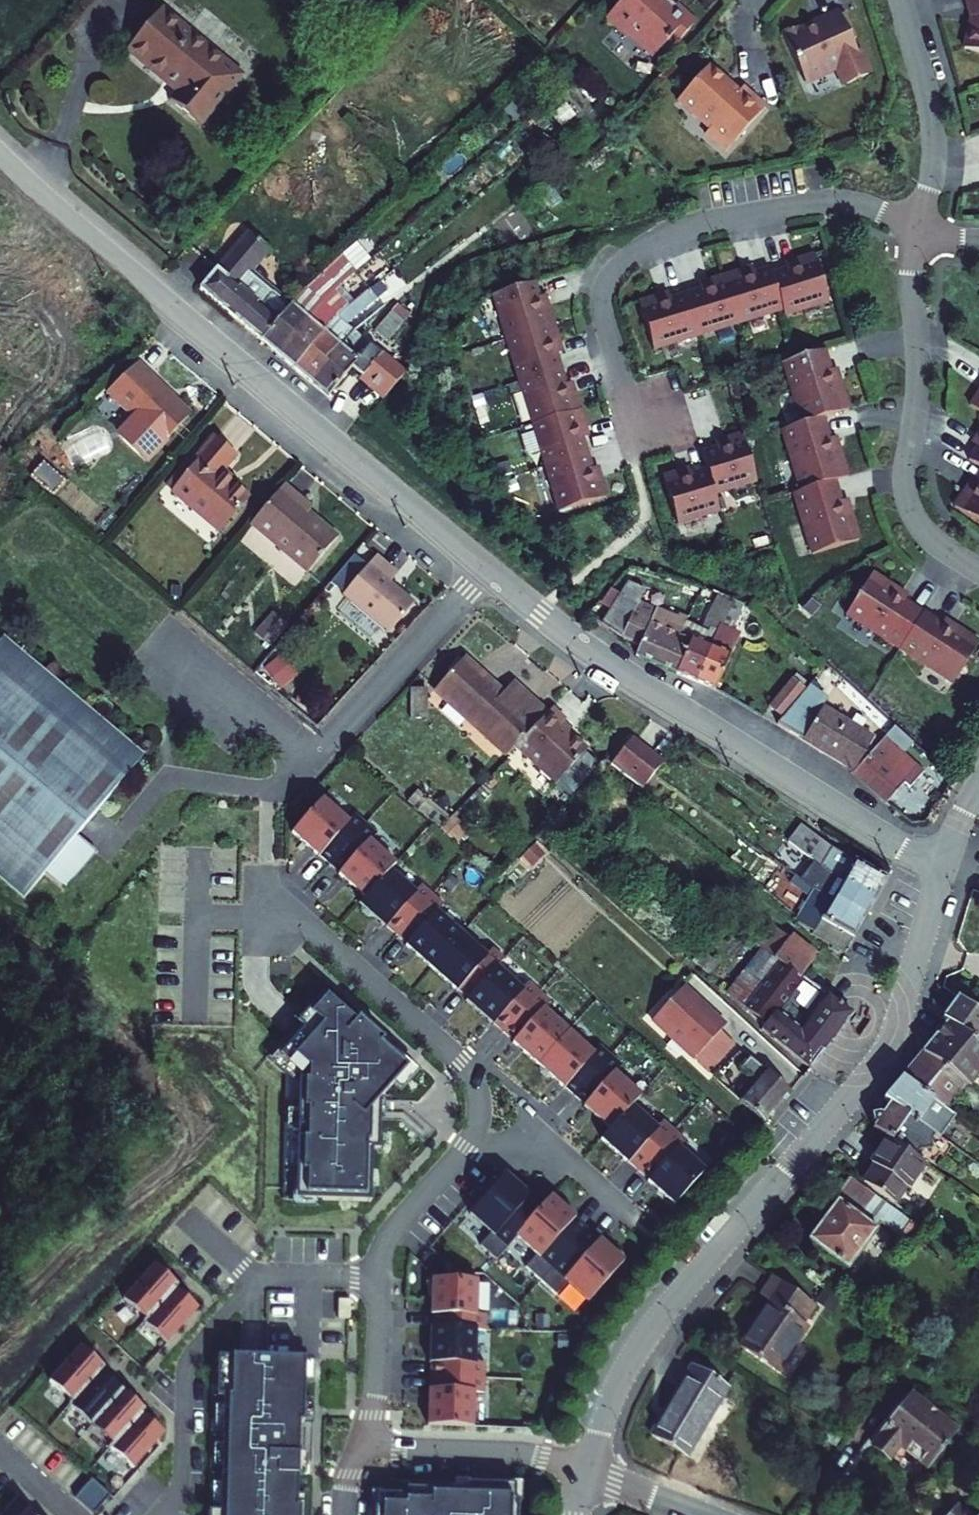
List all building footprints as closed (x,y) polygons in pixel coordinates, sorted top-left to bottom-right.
[(605,19),(626,38),(630,33),(655,55),(668,42),(673,36),(679,41),(695,23),(676,5),(671,10),(663,3),(665,0),(623,0),(605,19)] [(970,8),(973,7),(976,18),(975,21),(972,20),(966,49),(978,52),(978,0),(967,0),(970,8)] [(159,6),(123,49),(175,89),(168,99),(199,123),(241,70),(159,6)] [(782,35),(803,83),(837,68),(845,86),(867,76),(850,41),(855,39),(843,14),(839,16),(838,14),(801,31),(799,27),(782,35)] [(673,36),(668,42),(674,47),(679,41),(673,36)] [(709,66),(677,101),(709,130),(705,134),(725,152),(765,108),(743,87),(739,92),(737,94),(727,84),(729,83),(709,66)] [(739,92),(729,83),(727,84),(737,94),(739,92)] [(252,268),(269,246),(249,226),(197,284),(261,337),(292,300),(252,268)] [(794,264),(779,269),(790,305),(791,311),(836,298),(822,250),(792,258),(794,264)] [(760,262),(732,270),(746,318),(790,305),(779,269),(777,263),(762,268),(760,262)] [(322,268),(306,283),(323,297),(339,283),(322,268)] [(706,284),(691,288),(704,331),(746,318),(732,270),(705,278),(706,284)] [(539,278),(497,291),(510,336),(558,321),(549,291),(543,293),(539,278)] [(260,337),(277,351),(323,297),(306,283),(304,285),(292,300),(261,337),(260,337)] [(674,287),(644,296),(658,344),(704,331),(691,288),(676,293),(674,287)] [(277,351),(294,365),(337,314),(340,311),(323,297),(277,351)] [(394,336),(413,313),(403,304),(384,327),(394,336)] [(294,365),(310,378),(352,327),(337,314),(294,365)] [(558,321),(510,336),(523,378),(566,365),(561,350),(567,348),(558,321)] [(328,392),(332,387),(352,362),(364,372),(382,351),(361,333),(360,333),(352,327),(310,378),(328,392)] [(788,359),(807,420),(829,414),(855,405),(843,366),(837,367),(831,346),(804,354),(788,359)] [(364,372),(363,373),(387,394),(407,370),(383,349),(382,351),(364,372)] [(570,381),(566,365),(523,378),(536,421),(584,406),(576,379),(570,381)] [(194,415),(139,366),(108,395),(166,447),(194,415)] [(584,406),(536,421),(549,464),(591,451),(586,435),(592,434),(584,406)] [(786,427),(805,488),(840,478),(853,474),(841,434),(835,435),(829,414),(807,420),(786,427)] [(721,444),(706,449),(711,465),(718,491),(761,478),(747,430),(720,438),(721,444)] [(222,532),(251,499),(224,476),(239,457),(217,438),(196,463),(198,464),(174,492),(222,532)] [(591,451),(549,464),(563,509),(611,494),(601,464),(596,466),(591,451)] [(681,521),(723,508),(718,491),(711,465),(695,471),(694,464),(666,473),(681,521)] [(798,491),(817,552),(865,537),(853,497),(847,499),(840,478),(805,488),(798,491)] [(978,478),(961,504),(978,516),(978,478)] [(287,486),(255,521),(309,572),(339,540),(312,518),(317,511),(287,486)] [(348,597),(372,569),(360,558),(334,585),(348,597)] [(419,605),(395,585),(403,575),(381,558),(372,569),(348,597),(347,599),(356,606),(391,635),(392,637),(419,605)] [(850,614),(904,649),(928,611),(909,599),(912,594),(877,571),(850,614)] [(623,634),(641,642),(638,652),(680,669),(688,646),(691,637),(680,633),(651,622),(657,605),(639,598),(643,586),(631,581),(603,620),(623,634)] [(718,684),(736,637),(739,629),(730,625),(741,599),(730,596),(717,629),(699,677),(718,684)] [(391,635),(356,606),(345,619),(380,649),(391,635)] [(904,649),(957,683),(978,650),(978,637),(950,618),(946,624),(928,611),(904,649)] [(288,627),(274,614),(256,633),(271,646),(288,627)] [(686,616),(680,633),(691,637),(697,620),(686,616)] [(699,677),(717,629),(697,620),(691,637),(688,646),(680,669),(699,677)] [(2,636),(0,638),(0,878),(23,897),(43,873),(62,889),(96,849),(78,834),(144,756),(2,636)] [(519,751),(550,717),(517,690),(510,698),(470,665),(446,694),(515,756),(519,751)] [(782,717),(786,712),(803,687),(788,677),(768,708),(782,717)] [(789,726),(804,737),(856,769),(875,737),(862,729),(867,719),(857,713),(851,723),(824,705),(827,699),(816,692),(819,687),(807,679),(803,687),(786,712),(782,717),(780,720),(789,726)] [(550,717),(519,751),(562,790),(565,787),(590,756),(592,754),(565,731),(570,725),(554,711),(550,717)] [(896,724),(887,735),(909,751),(917,742),(896,724)] [(909,751),(887,735),(858,767),(854,771),(890,802),(908,782),(914,787),(928,770),(908,752),(909,751)] [(615,762),(645,788),(659,772),(666,764),(636,738),(615,762)] [(590,756),(565,787),(574,795),(600,765),(590,756)] [(322,861),(331,869),(369,827),(358,817),(352,824),(326,801),(294,837),(320,862),(322,861)] [(789,842),(830,874),(836,878),(878,901),(889,881),(837,852),(803,825),(789,842)] [(369,827),(331,869),(341,878),(340,879),(366,902),(393,872),(398,866),(374,844),(380,837),(369,827)] [(387,931),(397,939),(435,897),(423,887),(417,894),(393,872),(366,902),(360,909),(362,910),(362,915),(368,921),(373,920),(386,932),(387,931)] [(819,893),(866,921),(878,901),(836,878),(830,874),(819,893)] [(813,938),(846,957),(866,921),(819,893),(800,925),(815,935),(813,938)] [(435,897),(397,939),(406,948),(405,949),(430,972),(463,935),(439,914),(446,907),(435,897)] [(770,922),(756,942),(763,947),(802,976),(817,955),(770,922)] [(457,994),(467,1002),(498,967),(505,960),(494,950),(487,957),(463,935),(430,972),(456,995),(457,994)] [(763,947),(727,991),(766,1024),(763,1028),(812,1070),(855,1016),(830,997),(809,1021),(805,1017),(796,1027),(780,1013),(805,984),(808,986),(811,983),(802,976),(763,947)] [(703,950),(695,960),(710,973),(718,963),(703,950)] [(492,1026),(502,1035),(540,992),(529,982),(523,989),(498,967),(467,1002),(465,1005),(491,1028),(492,1026)] [(540,992),(502,1035),(510,1042),(509,1044),(532,1064),(565,1027),(543,1008),(550,1001),(540,992)] [(280,1076),(277,1200),(366,1202),(368,1111),(365,1111),(365,1095),(367,1093),(373,1098),(401,1067),(375,1044),(378,1040),(352,1018),(349,1021),(317,993),(260,1058),(280,1076)] [(654,1027),(710,1078),(736,1049),(723,1038),(729,1032),(686,993),(654,1027)] [(964,994),(948,1015),(953,1019),(978,1037),(978,1005),(964,994)] [(953,1019),(930,1049),(972,1080),(974,1081),(977,1076),(978,1076),(978,1037),(953,1019)] [(562,1088),(572,1097),(610,1055),(598,1044),(592,1051),(565,1027),(532,1064),(537,1068),(537,1073),(543,1078),(548,1078),(561,1089),(562,1088)] [(906,1075),(951,1107),(972,1080),(930,1049),(906,1075)] [(610,1055),(572,1097),(581,1104),(580,1105),(603,1126),(626,1100),(635,1090),(613,1070),(619,1063),(610,1055)] [(739,1105),(764,1129),(790,1096),(765,1074),(749,1062),(740,1072),(756,1085),(739,1105)] [(951,1107),(906,1075),(887,1096),(894,1101),(900,1105),(946,1137),(961,1115),(951,1107)] [(625,1161),(635,1170),(671,1129),(660,1119),(654,1126),(626,1100),(603,1126),(594,1136),(624,1162),(625,1161)] [(894,1112),(900,1105),(894,1101),(889,1108),(894,1112)] [(890,1130),(927,1156),(931,1159),(939,1148),(949,1155),(957,1144),(946,1137),(900,1105),(894,1112),(889,1108),(887,1106),(877,1107),(879,1118),(877,1121),(890,1130)] [(671,1129),(635,1170),(645,1178),(644,1179),(671,1203),(702,1169),(676,1146),(683,1139),(671,1129)] [(927,1156),(890,1130),(872,1156),(876,1159),(864,1176),(894,1198),(907,1180),(910,1182),(927,1156)] [(479,1237),(494,1251),(514,1228),(538,1201),(526,1190),(527,1189),(502,1167),(468,1206),(490,1225),(479,1237)] [(881,1192),(849,1171),(833,1191),(841,1197),(812,1234),(850,1264),(888,1213),(873,1202),(881,1192)] [(523,1258),(540,1272),(583,1223),(571,1212),(572,1210),(548,1189),(538,1201),(514,1228),(534,1245),(523,1258)] [(595,1233),(583,1223),(540,1272),(555,1286),(566,1273),(587,1292),(621,1253),(619,1251),(618,1246),(613,1241),(608,1241),(596,1231),(595,1233)] [(128,1292),(151,1312),(179,1280),(182,1276),(159,1257),(128,1292)] [(807,1315),(819,1297),(776,1268),(763,1287),(774,1295),(744,1340),(780,1364),(810,1317),(807,1315)] [(432,1306),(432,1319),(485,1320),(485,1305),(475,1304),(476,1270),(431,1269),(431,1273),(427,1277),(427,1284),(431,1288),(430,1306),(432,1306)] [(148,1315),(171,1335),(202,1299),(179,1280),(151,1312),(148,1315)] [(339,1291),(339,1311),(351,1311),(351,1291),(339,1291)] [(431,1354),(430,1366),(473,1367),(474,1351),(484,1351),(485,1320),(432,1319),(430,1319),(429,1354),(431,1354)] [(56,1373),(78,1393),(105,1362),(108,1359),(86,1339),(56,1373)] [(212,1514),(309,1514),(310,1486),(301,1486),(302,1413),(307,1413),(308,1349),(216,1347),(212,1514)] [(653,1429),(687,1449),(730,1378),(696,1358),(653,1429)] [(75,1397),(97,1416),(127,1381),(105,1362),(78,1393),(75,1397)] [(473,1367),(430,1366),(430,1379),(428,1379),(428,1415),(473,1416),(474,1382),(484,1383),(484,1368),(473,1367)] [(97,1416),(118,1435),(145,1404),(148,1400),(127,1381),(97,1416)] [(949,1441),(947,1439),(960,1423),(916,1388),(886,1426),(888,1428),(878,1441),(893,1453),(904,1441),(930,1461),(942,1446),(944,1448),(949,1441)] [(115,1439),(137,1459),(168,1424),(145,1404),(118,1435),(115,1439)] [(521,1488),(517,1488),(517,1472),(379,1468),(378,1514),(520,1514),(521,1488)] [(80,1488),(98,1504),(116,1485),(97,1469),(80,1488)] [(46,1509),(23,1489),(0,1514),(40,1514),(46,1509)] [(961,1506),(953,1514),(971,1514),(961,1506)]
